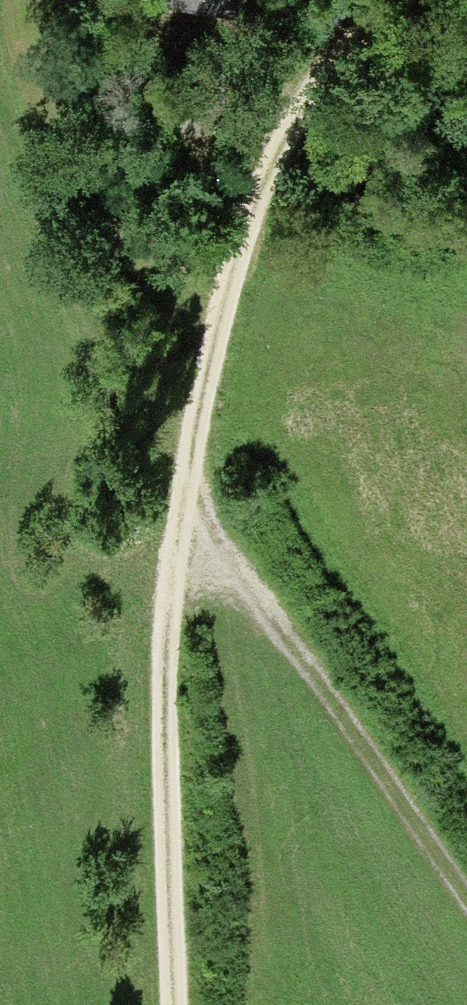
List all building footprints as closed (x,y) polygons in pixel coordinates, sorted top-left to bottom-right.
[(166,9),(231,17),(233,0),(167,0),(166,9)]
